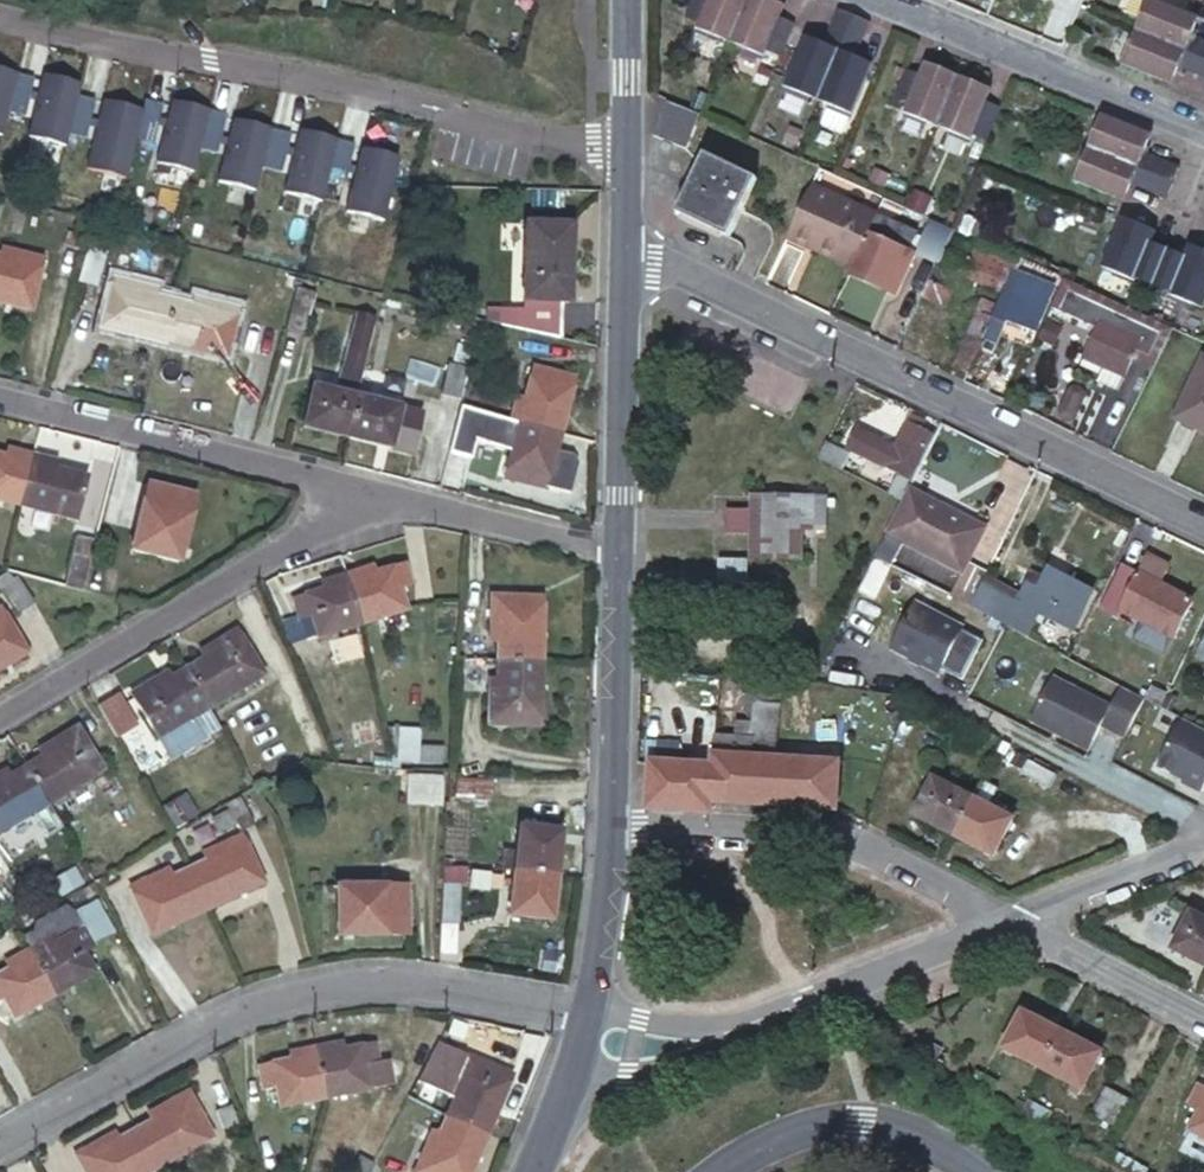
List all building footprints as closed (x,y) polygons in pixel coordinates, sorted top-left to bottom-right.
[(730,40),(746,0),(695,0),(687,19),(699,24),(697,31),(718,39),(719,35),(730,40)] [(730,40),(742,44),(740,48),(758,55),(761,50),(776,57),(787,30),(790,22),(775,16),(778,7),(764,1),(764,0),(746,0),(730,40)] [(1140,30),(1203,56),(1203,41),(1196,38),(1198,34),(1194,32),(1198,20),(1188,17),(1149,0),(1140,20),(1143,22),(1140,30)] [(808,94),(818,98),(849,21),(834,15),(823,44),(818,54),(802,47),(784,90),(807,99),(808,94)] [(849,21),(818,98),(830,103),(828,108),(848,115),(866,72),(849,65),(853,55),(863,28),(849,21)] [(1076,29),(1072,40),(1086,46),(1091,35),(1076,29)] [(1140,30),(1135,44),(1132,43),(1123,63),(1172,82),(1177,71),(1181,73),(1183,68),(1203,77),(1203,56),(1140,30)] [(815,42),(806,37),(802,47),(818,54),(823,44),(815,42)] [(866,72),(870,62),(861,58),(853,55),(849,65),(866,72)] [(928,117),(939,122),(960,75),(938,66),(936,70),(925,65),(922,72),(908,107),(906,113),(926,122),(928,117)] [(894,102),(908,107),(922,72),(909,67),(894,102)] [(0,69),(0,135),(1,135),(6,112),(25,116),(34,77),(0,69)] [(80,84),(44,75),(27,137),(64,146),(67,134),(85,139),(95,100),(77,95),(80,84)] [(960,75),(939,122),(948,127),(947,130),(969,139),(971,134),(984,98),(988,89),(977,85),(978,82),(960,75)] [(986,139),(999,107),(1000,105),(984,98),(971,134),(986,139)] [(142,110),(103,100),(85,168),(124,178),(135,138),(153,143),(162,105),(144,100),(142,110)] [(227,114),(171,101),(156,164),(193,173),(199,149),(217,154),(227,114)] [(673,101),(658,135),(692,150),(706,116),(701,114),(673,101)] [(1093,135),(1089,144),(1172,178),(1178,164),(1146,151),(1148,146),(1145,144),(1150,133),(1099,112),(1090,134),(1093,135)] [(291,133),(233,119),(218,182),(255,191),(261,167),(281,172),(291,133)] [(371,124),(371,141),(395,141),(395,124),(371,124)] [(355,143),(300,130),(284,193),(321,202),(327,178),(346,182),(355,143)] [(1172,178),(1089,144),(1085,155),(1081,153),(1073,175),(1113,192),(1125,197),(1129,187),(1133,188),(1134,182),(1166,195),(1172,178)] [(691,211),(736,232),(763,172),(712,148),(687,201),(691,211)] [(398,158),(362,149),(347,211),(383,220),(398,158)] [(876,211),(815,185),(789,238),(851,265),(876,211)] [(923,293),(931,278),(941,259),(912,247),(919,230),(876,211),(851,265),(848,271),(919,302),(923,293)] [(1137,275),(1154,282),(1170,247),(1149,239),(1153,230),(1136,223),(1138,218),(1123,212),(1121,218),(1104,262),(1116,267),(1115,270),(1136,279),(1137,275)] [(938,253),(946,224),(924,219),(917,248),(938,253)] [(531,223),(528,301),(529,301),(561,302),(569,303),(572,224),(531,223)] [(1007,293),(1021,262),(960,235),(945,266),(969,277),(964,288),(978,294),(983,282),(1007,293)] [(1154,282),(1171,289),(1169,293),(1191,302),(1194,299),(1201,301),(1203,294),(1203,245),(1202,244),(1200,250),(1189,244),(1185,253),(1170,247),(1154,282)] [(30,308),(42,258),(1,247),(0,251),(0,300),(30,308)] [(89,251),(79,290),(100,294),(109,255),(89,251)] [(1043,263),(1025,254),(1021,262),(1007,293),(1001,305),(993,323),(1008,330),(1015,314),(1038,325),(1051,296),(1032,287),(1043,263)] [(1099,325),(1085,353),(1125,371),(1138,343),(1162,354),(1162,353),(1168,341),(1175,326),(1159,319),(1154,317),(1151,315),(1141,337),(1101,319),(1112,297),(1068,275),(1066,274),(1053,302),(1099,325)] [(161,341),(174,298),(156,294),(158,288),(112,276),(99,326),(161,341)] [(954,288),(931,278),(923,293),(946,305),(954,288)] [(296,297),(286,332),(304,337),(314,302),(296,297)] [(991,327),(993,323),(1001,305),(984,297),(974,319),(991,327)] [(1142,312),(1112,297),(1101,319),(1141,337),(1151,315),(1144,313),(1142,312)] [(194,304),(174,298),(161,341),(225,357),(239,310),(197,298),(194,304)] [(345,348),(367,354),(380,306),(357,300),(345,348)] [(561,302),(529,301),(529,309),(530,331),(560,339),(561,302)] [(530,331),(529,309),(506,308),(505,326),(517,328),(530,331)] [(1052,312),(1044,329),(1057,334),(1064,319),(1052,312)] [(953,363),(971,371),(991,327),(974,319),(953,363)] [(505,326),(483,320),(480,334),(513,342),(517,328),(505,326)] [(446,359),(437,394),(457,399),(465,364),(446,359)] [(1176,418),(1203,431),(1203,360),(1197,374),(1176,418)] [(1117,388),(1125,371),(1110,365),(1103,381),(1117,388)] [(512,421),(560,432),(574,377),(534,366),(525,397),(519,396),(512,421)] [(346,436),(357,394),(315,385),(303,426),(346,436)] [(1056,405),(1057,411),(1063,413),(1068,411),(1072,408),(1074,403),(1075,397),(1073,392),(1068,389),(1063,391),(1059,395),(1056,400),(1056,405)] [(400,405),(357,394),(346,436),(390,447),(400,405)] [(471,444),(479,412),(465,408),(456,440),(471,444)] [(896,485),(906,489),(932,434),(923,428),(926,421),(916,416),(912,423),(910,422),(896,446),(859,426),(849,446),(903,474),(896,485)] [(547,487),(560,432),(512,421),(506,444),(514,446),(506,477),(547,487)] [(826,440),(819,456),(842,468),(850,453),(826,440)] [(19,504),(32,454),(9,447),(6,456),(0,454),(0,499),(19,504)] [(32,454),(19,504),(64,516),(78,520),(84,497),(89,477),(57,468),(58,461),(32,454)] [(145,483),(130,550),(177,560),(192,495),(145,483)] [(893,494),(903,499),(907,490),(906,489),(896,485),(893,494)] [(800,523),(825,523),(825,491),(746,490),(746,506),(722,506),(722,532),(746,532),(746,554),(800,554),(800,523)] [(889,527),(875,556),(898,568),(913,539),(962,565),(981,528),(919,496),(907,490),(903,499),(889,527)] [(61,586),(80,590),(93,540),(73,535),(61,586)] [(715,556),(716,594),(745,594),(745,556),(715,556)] [(1126,568),(1108,604),(1105,609),(1118,616),(1121,611),(1147,625),(1170,636),(1173,638),(1192,601),(1164,587),(1172,570),(1151,559),(1143,576),(1126,568)] [(373,565),(346,574),(361,623),(405,608),(399,585),(411,582),(404,562),(375,572),(373,565)] [(971,564),(956,593),(974,602),(982,588),(989,573),(971,564)] [(982,588),(972,607),(1031,638),(1043,614),(1076,631),(1095,593),(1050,570),(1039,592),(1026,586),(1017,605),(982,588)] [(361,623),(346,574),(321,582),(323,590),(293,598),(299,619),(312,615),(319,636),(361,623)] [(18,578),(1,588),(15,612),(31,602),(18,578)] [(495,641),(495,657),(541,658),(543,597),(492,594),(489,640),(495,641)] [(883,642),(957,683),(982,636),(909,596),(883,642)] [(26,654),(0,611),(0,669),(26,654)] [(1170,636),(1147,625),(1141,637),(1164,649),(1170,636)] [(186,671),(207,707),(261,675),(236,630),(194,654),(199,662),(186,671)] [(541,658),(495,657),(494,683),(488,683),(485,726),(539,729),(541,658)] [(156,738),(207,707),(186,671),(171,678),(167,671),(129,693),(156,738)] [(1058,674),(1033,720),(1091,750),(1115,705),(1058,674)] [(751,755),(775,757),(786,681),(758,678),(754,722),(741,721),(740,735),(714,733),(714,753),(751,755)] [(117,693),(97,705),(112,731),(131,720),(117,693)] [(392,759),(418,759),(417,723),(392,723),(392,759)] [(41,759),(27,767),(49,803),(103,771),(77,727),(36,750),(41,759)] [(713,763),(714,753),(714,733),(697,732),(695,762),(713,763)] [(423,740),(421,759),(443,761),(444,741),(423,740)] [(713,763),(713,801),(772,805),(775,757),(751,755),(714,753),(713,763)] [(835,810),(835,806),(838,760),(775,757),(772,805),(835,810)] [(713,811),(713,801),(713,763),(695,762),(652,760),(651,764),(650,808),(713,811)] [(27,767),(14,774),(10,767),(0,772),(0,833),(49,803),(27,767)] [(485,791),(487,770),(450,768),(448,789),(485,791)] [(915,813),(954,834),(974,797),(934,776),(915,813)] [(448,789),(448,806),(484,808),(485,791),(448,789)] [(974,797),(954,834),(994,856),(1013,818),(974,797)] [(238,798),(225,805),(228,811),(205,823),(211,835),(234,823),(238,829),(252,822),(238,798)] [(521,825),(515,868),(556,875),(562,831),(521,825)] [(208,861),(190,870),(207,909),(263,881),(241,835),(204,853),(208,861)] [(556,875),(515,868),(508,914),(550,920),(556,875)] [(207,909),(190,870),(172,878),(169,871),(131,889),(154,936),(207,909)] [(338,886),(340,933),(410,931),(409,884),(338,886)] [(461,893),(442,891),(440,924),(459,925),(461,893)] [(25,951),(52,996),(95,971),(84,954),(92,950),(91,947),(68,909),(57,906),(28,924),(26,932),(17,938),(25,951)] [(1203,965),(1203,917),(1194,911),(1173,949),(1203,965)] [(52,996),(25,951),(2,964),(6,971),(0,974),(0,1002),(11,1020),(52,996)] [(1003,1050),(1045,1070),(1064,1032),(1023,1011),(1003,1050)] [(1064,1032),(1045,1070),(1085,1091),(1104,1053),(1064,1032)] [(343,1040),(317,1046),(327,1099),(391,1086),(387,1061),(378,1064),(373,1042),(345,1048),(343,1040)] [(327,1099),(317,1046),(289,1051),(291,1058),(259,1065),(264,1087),(277,1084),(281,1108),(327,1099)] [(455,1100),(447,1117),(487,1133),(512,1075),(466,1054),(448,1096),(455,1100)] [(977,1072),(972,1083),(992,1094),(998,1082),(977,1072)] [(1200,1085),(1190,1103),(1200,1108),(1189,1130),(1203,1138),(1203,1087),(1200,1085)] [(137,1129),(159,1167),(214,1135),(189,1089),(149,1111),(153,1121),(137,1129)] [(1087,1122),(1100,1128),(1115,1097),(1103,1090),(1087,1122)] [(1115,1097),(1100,1128),(1118,1137),(1132,1106),(1115,1097)] [(231,1102),(216,1108),(227,1140),(242,1135),(231,1102)] [(447,1117),(440,1135),(431,1132),(414,1171),(470,1171),(487,1133),(447,1117)] [(159,1167),(137,1129),(117,1140),(113,1132),(75,1153),(86,1171),(150,1171),(159,1167)] [(376,1160),(360,1153),(349,1171),(369,1171),(376,1160)] [(1178,1171),(1202,1171),(1183,1162),(1178,1171)]
